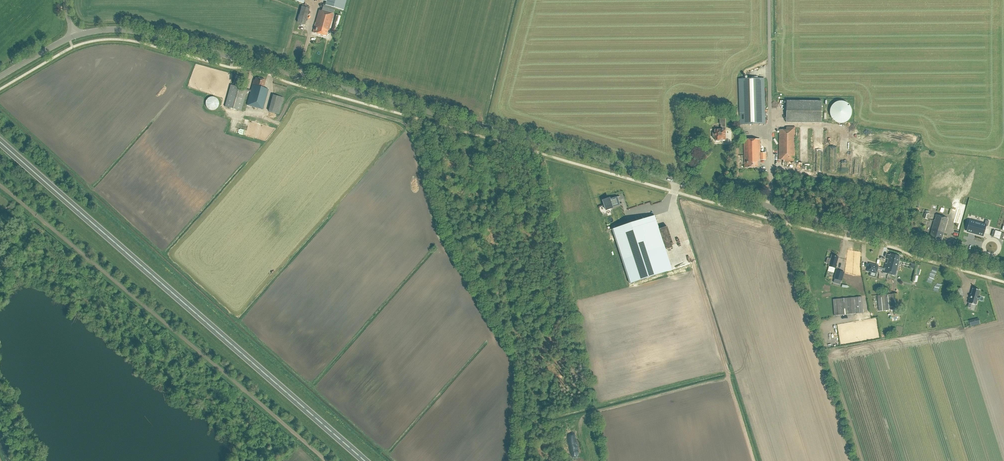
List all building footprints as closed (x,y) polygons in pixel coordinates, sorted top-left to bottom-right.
[(346,0),(327,0),(326,6),(343,11),(346,0)] [(305,25),(310,8),(302,6),(297,23),(305,25)] [(328,31),(333,14),(318,10),(312,33),(325,36),(327,30),(328,31)] [(336,33),(341,17),(336,15),(332,32),(336,33)] [(266,81),(256,78),(255,81),(254,80),(251,91),(231,86),(225,107),(242,112),(247,91),(251,92),(247,105),(263,110),(268,90),(264,88),(266,81)] [(740,124),(766,124),(765,79),(739,79),(740,124)] [(282,113),(284,96),(275,95),(273,112),(282,113)] [(206,103),(206,104),(206,105),(206,106),(206,107),(207,108),(208,109),(209,110),(210,110),(211,110),(212,110),(213,110),(214,110),(215,110),(216,110),(217,109),(217,108),(218,108),(218,107),(219,106),(219,105),(219,104),(219,103),(219,102),(218,101),(218,100),(217,99),(216,98),(215,98),(214,97),(213,97),(212,97),(211,97),(210,98),(209,98),(208,99),(207,99),(207,100),(206,101),(206,102),(206,103)] [(822,123),(822,101),(787,101),(786,123),(822,123)] [(852,116),(853,112),(852,109),(850,105),(847,103),(844,101),(840,101),(836,102),(833,104),(831,107),(830,111),(830,114),(831,118),(834,121),(837,123),(840,124),(844,123),(848,122),(850,119),(852,116)] [(725,140),(725,119),(719,119),(720,124),(721,124),(721,129),(715,130),(715,133),(712,133),(712,138),(715,138),(715,140),(716,140),(716,141),(719,141),(719,140),(725,140)] [(795,162),(796,127),(787,127),(787,130),(779,130),(779,160),(784,160),(784,162),(795,162)] [(761,153),(760,139),(744,140),(744,168),(758,168),(758,162),(760,160),(765,160),(765,153),(761,153)] [(620,197),(620,196),(612,199),(612,200),(610,200),(609,199),(609,198),(607,199),(606,199),(602,200),(603,203),(604,203),(606,211),(611,209),(611,208),(619,205),(616,198),(620,197)] [(940,242),(948,219),(936,215),(931,230),(932,230),(929,239),(940,242)] [(633,287),(674,272),(651,223),(656,221),(655,216),(613,229),(633,287)] [(967,234),(983,239),(986,229),(970,224),(967,234)] [(869,264),(867,272),(877,274),(878,270),(884,271),(883,272),(895,276),(900,256),(891,254),(890,255),(888,254),(887,259),(889,259),(888,264),(886,263),(884,269),(878,268),(879,266),(869,264)] [(830,267),(836,269),(839,258),(833,256),(832,259),(828,258),(826,263),(830,264),(830,267)] [(837,270),(835,278),(842,280),(844,272),(837,270)] [(974,289),(973,288),(971,294),(968,303),(976,305),(978,300),(979,300),(980,296),(979,296),(980,290),(977,289),(977,288),(974,287),(974,289)] [(898,294),(877,296),(879,312),(894,310),(894,314),(900,314),(898,294)] [(838,316),(863,313),(862,297),(833,300),(835,314),(838,314),(838,316)]
